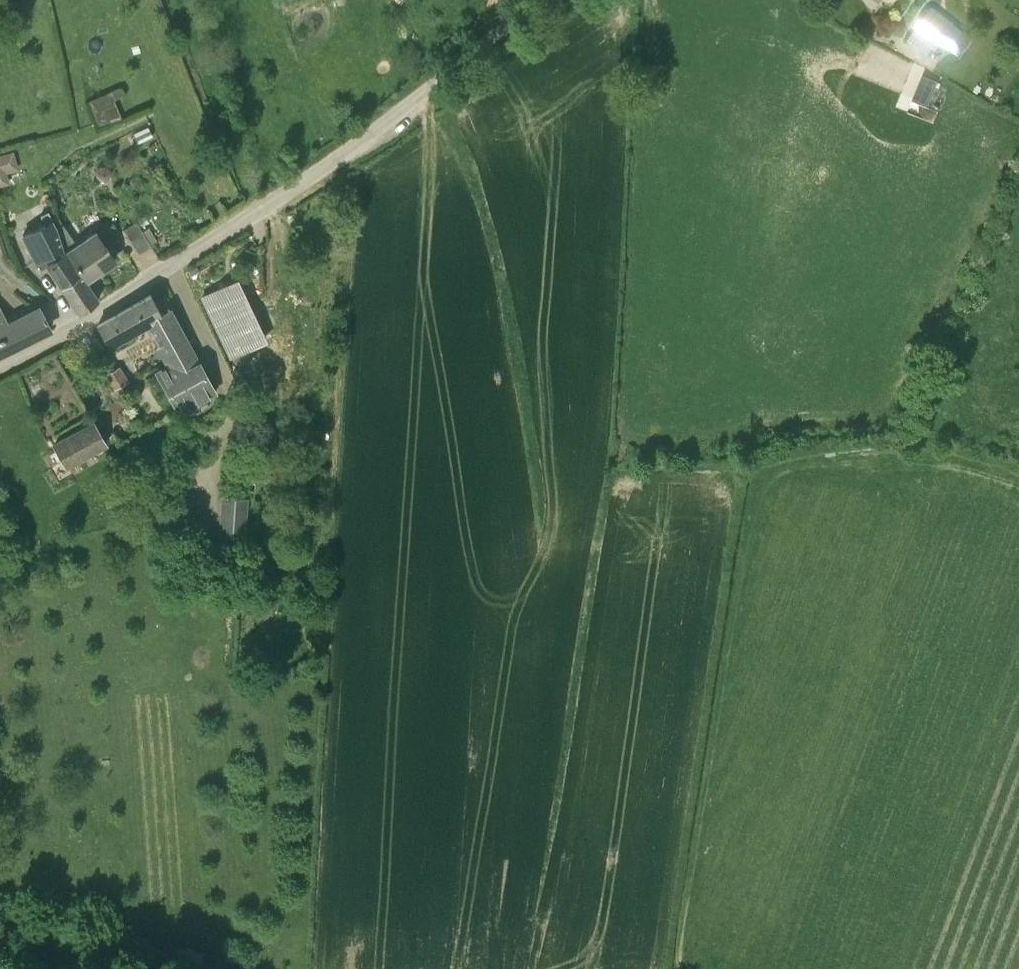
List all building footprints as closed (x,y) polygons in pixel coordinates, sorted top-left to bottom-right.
[(931,56),(941,42),(919,26),(909,39),(931,56)] [(99,125),(129,115),(119,87),(89,98),(99,125)] [(0,156),(0,186),(9,184),(2,156),(0,156)] [(97,172),(97,175),(98,178),(101,180),(103,181),(106,181),(109,180),(111,177),(112,175),(112,172),(110,169),(108,167),(106,166),(103,166),(100,168),(98,170),(97,172)] [(62,288),(63,287),(80,312),(98,299),(85,280),(80,274),(65,253),(75,246),(62,225),(57,228),(48,210),(40,214),(44,223),(22,234),(40,269),(50,264),(54,277),(62,288)] [(124,229),(128,235),(139,253),(151,245),(141,228),(136,221),(124,229)] [(65,253),(80,274),(85,280),(115,259),(94,232),(75,246),(65,253)] [(230,282),(198,298),(225,356),(244,348),(233,324),(247,317),(230,282)] [(215,391),(180,330),(169,308),(160,312),(150,294),(124,310),(97,325),(107,342),(110,347),(137,332),(148,325),(169,363),(156,372),(180,411),(215,391)] [(50,328),(41,311),(39,306),(8,322),(0,307),(0,354),(50,328)] [(119,366),(113,370),(105,375),(114,390),(116,388),(122,396),(130,390),(125,382),(128,381),(119,366)] [(94,421),(54,446),(67,466),(107,444),(94,421)] [(245,541),(248,497),(221,495),(218,539),(245,541)]
